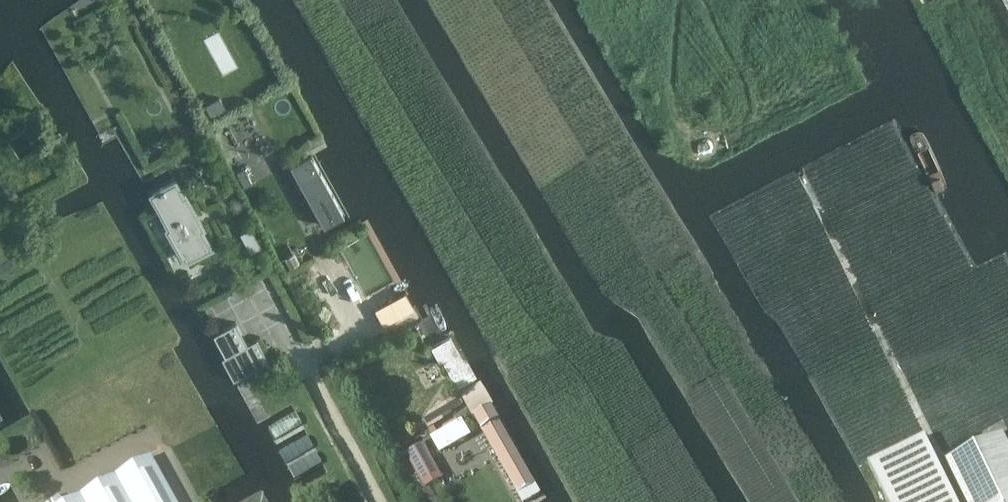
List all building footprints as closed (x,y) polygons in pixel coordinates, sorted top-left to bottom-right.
[(344,214),(312,156),(292,167),(324,225),(344,214)] [(152,193),(187,258),(210,246),(175,181),(152,193)] [(409,287),(376,305),(388,326),(420,309),(409,287)] [(225,357),(248,344),(236,321),(212,334),(225,357)] [(458,393),(476,383),(450,336),(432,346),(458,393)] [(8,424),(0,409),(0,429),(8,424)] [(492,411),(476,420),(516,491),(532,481),(492,411)] [(440,449),(473,434),(465,416),(432,431),(440,449)] [(946,459),(967,501),(1007,501),(1007,442),(1003,431),(946,459)] [(312,434),(282,445),(293,473),(322,463),(312,434)] [(925,436),(869,463),(888,501),(957,501),(925,436)] [(406,454),(425,488),(441,479),(423,445),(406,454)] [(149,456),(66,501),(175,501),(149,456)] [(822,501),(823,490),(802,488),(801,499),(822,501)]
